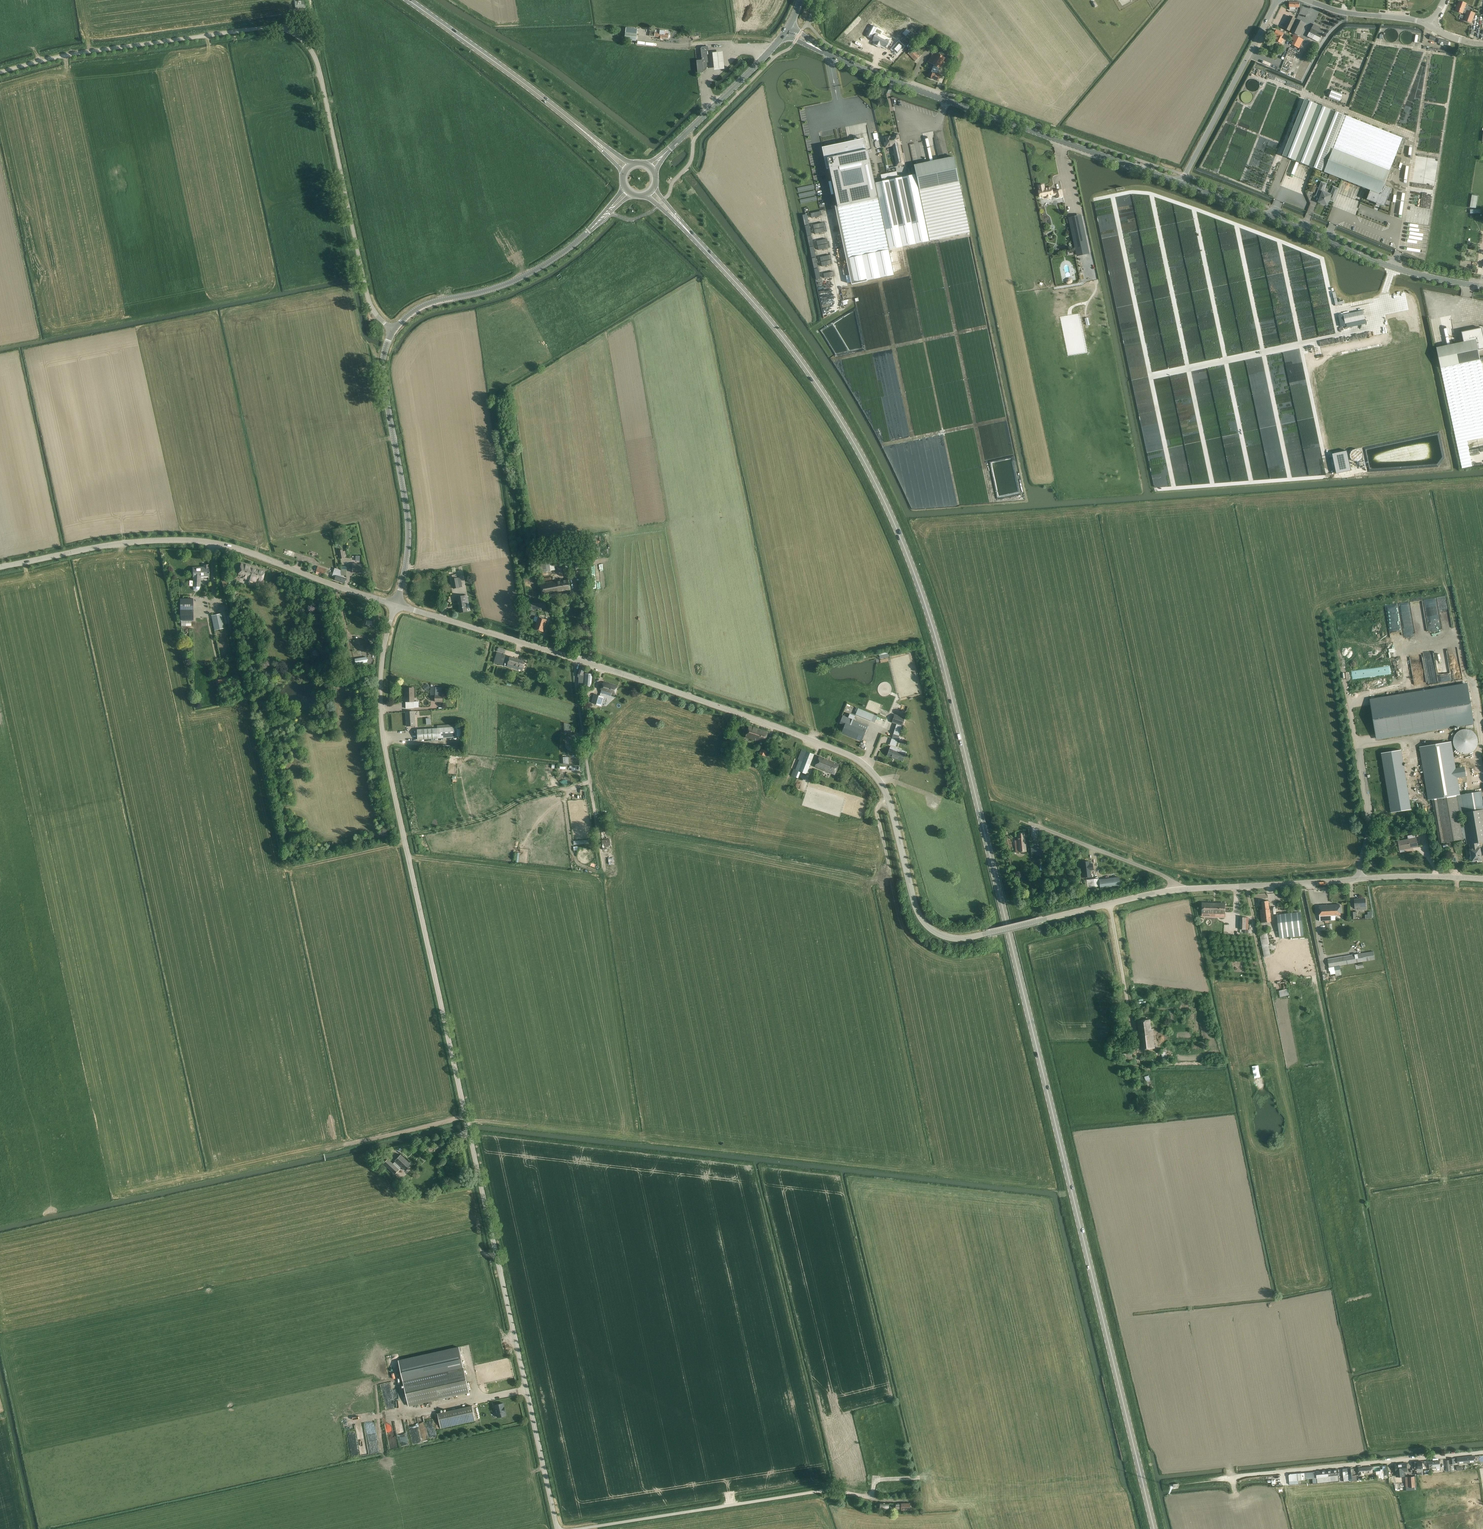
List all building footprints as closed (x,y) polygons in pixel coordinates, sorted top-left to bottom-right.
[(1457,5),(1455,11),(1462,13),(1463,13),(1466,14),(1464,20),(1471,23),(1475,14),(1469,12),(1471,7),(1468,6),(1465,5),(1466,4),(1464,3),(1459,1),(1458,6),(1457,5)] [(1290,16),(1284,28),(1291,32),(1296,19),(1290,16)] [(1299,36),(1305,24),(1296,19),(1291,32),(1299,36)] [(1309,32),(1307,36),(1312,39),(1315,35),(1320,37),(1324,30),(1318,28),(1319,27),(1314,24),(1310,32),(1309,32)] [(874,38),(873,41),(876,43),(876,44),(877,44),(879,45),(880,45),(888,49),(888,48),(885,47),(890,39),(890,38),(889,38),(889,39),(881,35),(882,34),(881,34),(880,36),(875,33),(877,28),(873,25),(867,36),(870,38),(871,37),(874,38)] [(625,32),(624,40),(636,41),(637,34),(637,33),(637,29),(626,28),(625,32)] [(650,29),(649,36),(655,37),(659,37),(659,39),(662,39),(662,38),(668,38),(668,37),(669,37),(670,34),(668,34),(669,33),(669,31),(655,30),(650,29)] [(1278,42),(1281,44),(1283,40),(1281,38),(1284,34),(1277,30),(1274,35),(1277,37),(1275,40),(1276,41),(1276,42),(1277,43),(1278,42)] [(1297,37),(1293,45),(1299,48),(1303,40),(1297,37)] [(893,50),(897,53),(903,47),(899,43),(893,50)] [(930,57),(928,62),(934,65),(939,68),(945,58),(948,52),(951,54),(953,49),(945,44),(939,54),(934,51),(930,57)] [(707,63),(708,63),(707,52),(708,51),(708,46),(702,47),(700,49),(702,60),(696,61),(698,74),(703,73),(703,71),(704,71),(708,67),(707,63)] [(908,54),(915,61),(921,56),(914,48),(908,54)] [(722,51),(712,52),(713,55),(706,55),(707,62),(713,61),(714,69),(724,68),(722,51)] [(937,74),(939,68),(934,65),(931,72),(932,73),(930,78),(939,81),(941,75),(937,74)] [(1332,90),(1329,97),(1340,102),(1343,95),(1332,90)] [(1324,172),(1371,190),(1367,200),(1377,203),(1376,205),(1380,206),(1380,205),(1385,206),(1391,189),(1384,186),(1386,181),(1403,138),(1346,116),(1305,99),(1282,156),(1324,172)] [(900,144),(898,136),(898,135),(897,134),(896,134),(895,134),(894,135),(894,136),(894,137),(894,138),(890,139),(889,137),(886,138),(887,142),(885,143),(886,147),(890,146),(890,145),(894,144),(896,153),(895,153),(897,165),(904,164),(900,144)] [(838,146),(823,149),(827,166),(826,167),(827,169),(829,168),(837,205),(835,206),(836,207),(837,207),(838,207),(848,258),(849,258),(854,282),(851,283),(852,284),(867,281),(867,279),(894,274),(889,250),(929,241),(915,175),(908,176),(882,182),(875,183),(868,153),(868,150),(865,150),(863,140),(865,150),(850,154),(847,144),(845,144),(842,145),(842,144),(840,145),(838,146)] [(954,157),(914,165),(930,241),(969,232),(964,207),(954,157)] [(1317,194),(1321,196),(1318,202),(1327,206),(1329,200),(1333,202),(1338,189),(1334,187),(1331,195),(1323,192),(1326,184),(1322,182),(1317,194)] [(1039,191),(1040,196),(1040,197),(1046,196),(1046,197),(1047,198),(1048,198),(1048,199),(1049,199),(1050,199),(1050,198),(1051,198),(1051,197),(1051,196),(1056,195),(1057,198),(1063,197),(1062,190),(1055,191),(1056,192),(1053,192),(1052,187),(1045,189),(1044,185),(1039,186),(1040,191),(1039,191)] [(1310,185),(1308,191),(1314,193),(1316,187),(1310,185)] [(803,214),(814,279),(819,278),(808,214),(803,214)] [(1082,216),(1069,219),(1072,234),(1076,249),(1077,256),(1090,254),(1088,246),(1082,216)] [(1409,228),(1407,246),(1420,248),(1421,241),(1417,241),(1418,236),(1422,236),(1422,234),(1416,233),(1416,231),(1414,230),(1414,232),(1411,232),(1411,228),(1409,228)] [(826,238),(816,241),(819,250),(828,248),(826,238)] [(820,257),(822,266),(832,264),(829,255),(820,257)] [(1363,310),(1343,315),(1345,324),(1365,320),(1363,310)] [(1436,348),(1447,397),(1455,434),(1459,453),(1469,451),(1467,441),(1482,438),(1482,373),(1481,364),(1480,360),(1476,339),(1436,348)] [(1347,451),(1332,454),(1336,474),(1351,470),(1347,451)] [(579,565),(583,565),(582,551),(578,551),(578,549),(572,549),(573,569),(579,568),(579,565)] [(537,555),(539,572),(555,570),(553,553),(537,555)] [(237,576),(250,580),(250,582),(251,583),(253,584),(255,583),(255,582),(256,581),(262,582),(263,576),(265,571),(254,569),(255,567),(241,563),(237,576)] [(353,563),(353,572),(362,573),(362,565),(357,565),(357,563),(353,563)] [(194,577),(194,587),(194,589),(194,590),(195,590),(196,591),(198,591),(199,590),(200,589),(200,588),(200,587),(201,577),(209,576),(209,572),(209,567),(208,567),(208,565),(204,565),(204,568),(201,568),(201,567),(193,568),(193,573),(193,577),(194,577)] [(335,580),(345,583),(346,579),(342,577),(342,576),(341,576),(341,574),(341,570),(335,568),(333,575),(336,576),(335,580)] [(452,579),(453,588),(462,587),(461,577),(452,579)] [(556,581),(540,584),(542,595),(570,589),(569,580),(557,582),(556,581)] [(469,605),(467,595),(457,597),(460,613),(467,611),(466,605),(469,605)] [(192,599),(179,599),(180,622),(181,627),(190,627),(190,622),(192,622),(192,599)] [(547,608),(546,602),(531,604),(532,610),(547,608)] [(222,617),(222,614),(211,616),(214,630),(224,628),(222,617)] [(357,614),(356,621),(364,622),(365,614),(357,614)] [(366,614),(366,620),(372,620),(372,624),(375,624),(375,620),(374,620),(374,615),(366,614)] [(543,632),(547,620),(538,618),(534,629),(543,632)] [(1440,623),(1413,622),(1403,622),(1403,632),(1440,632),(1440,623)] [(504,656),(496,653),(493,664),(500,667),(504,656)] [(507,666),(519,670),(519,668),(523,669),(525,661),(510,657),(507,666)] [(585,667),(580,666),(578,674),(578,677),(579,677),(579,685),(591,686),(592,674),(583,674),(585,667)] [(604,682),(600,693),(605,694),(611,696),(611,694),(614,695),(617,686),(610,684),(604,682)] [(1468,683),(1370,699),(1376,740),(1474,724),(1468,683)] [(405,688),(406,702),(406,708),(413,708),(413,702),(414,702),(413,688),(410,688),(405,688)] [(594,694),(592,703),(602,706),(604,697),(594,694)] [(262,716),(269,715),(266,700),(259,702),(262,716)] [(857,709),(854,715),(883,725),(885,718),(857,709)] [(406,712),(407,726),(415,726),(414,711),(406,712)] [(843,716),(842,718),(840,723),(845,725),(842,733),(861,741),(868,726),(854,720),(855,716),(850,714),(848,718),(843,716)] [(892,723),(902,726),(905,717),(894,714),(892,723)] [(749,726),(745,737),(764,744),(768,732),(749,726)] [(456,737),(456,727),(451,727),(417,730),(418,740),(452,737),(456,737)] [(900,730),(895,729),(893,733),(890,744),(896,746),(900,730)] [(1475,733),(1474,733),(1473,732),(1472,731),(1471,730),(1470,730),(1469,729),(1467,729),(1466,729),(1465,729),(1464,729),(1462,729),(1461,730),(1460,730),(1459,731),(1458,732),(1457,733),(1456,734),(1455,735),(1455,736),(1454,737),(1454,738),(1453,739),(1453,741),(1453,743),(1453,744),(1454,745),(1454,746),(1455,747),(1456,749),(1456,750),(1457,750),(1458,751),(1459,752),(1461,753),(1462,753),(1463,753),(1464,754),(1466,754),(1467,754),(1468,753),(1469,753),(1471,753),(1472,752),(1473,751),(1474,750),(1475,750),(1475,749),(1476,747),(1477,746),(1477,745),(1478,744),(1478,743),(1478,741),(1478,740),(1478,739),(1477,738),(1477,736),(1476,735),(1475,734),(1475,733)] [(1458,778),(1466,776),(1465,767),(1456,768),(1451,742),(1419,747),(1424,774),(1428,800),(1432,799),(1439,843),(1444,842),(1466,839),(1467,844),(1469,844),(1471,856),(1469,856),(1469,860),(1472,860),(1472,861),(1477,860),(1478,862),(1482,861),(1481,856),(1482,856),(1482,852),(1480,852),(1479,842),(1482,842),(1482,801),(1481,791),(1460,795),(1458,778)] [(906,752),(890,746),(889,751),(887,755),(902,761),(904,756),(905,754),(906,752)] [(770,757),(772,752),(767,750),(761,748),(759,753),(765,756),(770,757)] [(814,754),(802,749),(798,759),(799,760),(795,769),(794,769),(791,775),(798,778),(801,772),(806,774),(814,754)] [(1401,750),(1381,753),(1391,812),(1411,809),(1401,750)] [(815,767),(835,775),(839,764),(819,756),(815,767)] [(1017,833),(1018,840),(1015,840),(1016,852),(1026,851),(1024,832),(1017,833)] [(1398,841),(1399,845),(1400,850),(1418,846),(1416,837),(1415,838),(1415,834),(1408,836),(1408,839),(1398,841)] [(610,839),(607,839),(602,840),(603,850),(603,851),(605,851),(604,850),(606,849),(606,847),(609,847),(609,846),(610,846),(610,839)] [(1042,847),(1030,848),(1031,857),(1043,856),(1042,847)] [(1081,866),(1081,871),(1082,878),(1090,877),(1090,873),(1089,870),(1093,869),(1092,864),(1089,864),(1089,863),(1088,861),(1082,862),(1082,866),(1081,866)] [(1119,875),(1099,878),(1100,887),(1120,884),(1119,875)] [(1099,885),(1098,878),(1086,879),(1087,887),(1099,885)] [(1366,906),(1365,898),(1355,899),(1355,908),(1359,908),(1359,906),(1366,906)] [(1263,909),(1260,910),(1261,915),(1262,923),(1271,922),(1270,909),(1269,909),(1268,901),(1262,901),(1263,909)] [(1225,903),(1202,903),(1202,916),(1216,916),(1216,913),(1225,914),(1225,903)] [(1319,905),(1320,916),(1320,921),(1321,921),(1332,920),(1332,915),(1340,915),(1340,904),(1319,905)] [(1280,938),(1303,935),(1301,912),(1277,915),(1280,938)] [(1240,917),(1239,929),(1246,929),(1248,929),(1249,917),(1246,917),(1240,917)] [(1271,955),(1267,932),(1260,934),(1264,956),(1271,955)] [(1375,960),(1374,952),(1328,960),(1329,968),(1375,960)] [(1280,997),(1289,995),(1286,981),(1278,983),(1279,990),(1280,997)] [(1138,1021),(1138,1026),(1141,1049),(1155,1047),(1152,1028),(1151,1028),(1150,1019),(1138,1021)] [(395,1174),(399,1170),(402,1167),(406,1170),(411,1165),(400,1154),(395,1160),(395,1161),(393,1164),(392,1163),(388,1159),(384,1163),(395,1174)] [(457,1344),(397,1358),(408,1406),(469,1393),(457,1344)] [(381,1384),(386,1410),(395,1408),(390,1382),(381,1384)] [(503,1403),(494,1405),(497,1417),(500,1416),(500,1417),(503,1417),(503,1416),(506,1415),(505,1411),(504,1407),(503,1403)] [(441,1428),(470,1422),(475,1421),(472,1406),(437,1413),(441,1428)] [(406,1445),(411,1444),(411,1441),(409,1428),(407,1428),(406,1434),(403,1419),(401,1419),(397,1420),(397,1421),(397,1424),(397,1426),(400,1440),(403,1440),(404,1436),(406,1436),(407,1436),(406,1443),(403,1443),(402,1445),(404,1444),(406,1445)] [(1415,1463),(1415,1468),(1418,1467),(1418,1469),(1421,1468),(1422,1471),(1429,1470),(1429,1468),(1429,1462),(1429,1461),(1417,1462),(1418,1463),(1415,1463)] [(1433,1469),(1436,1469),(1440,1468),(1440,1465),(1440,1461),(1429,1462),(1429,1468),(1433,1468),(1433,1469)] [(1398,1472),(1398,1477),(1399,1478),(1402,1477),(1402,1476),(1404,1476),(1404,1471),(1407,1471),(1407,1468),(1407,1463),(1395,1464),(1395,1469),(1396,1472),(1398,1472)] [(1383,1470),(1379,1471),(1380,1478),(1388,1477),(1387,1465),(1383,1465),(1382,1465),(1383,1470)] [(1338,1469),(1327,1471),(1325,1472),(1325,1471),(1316,1472),(1318,1483),(1328,1482),(1328,1481),(1339,1480),(1338,1469)] [(1310,1478),(1310,1477),(1310,1472),(1292,1474),(1293,1481),(1289,1481),(1290,1484),(1295,1484),(1299,1484),(1298,1480),(1305,1480),(1305,1479),(1310,1478)] [(1405,1477),(1406,1487),(1407,1487),(1407,1491),(1416,1491),(1415,1486),(1415,1487),(1414,1477),(1405,1477)]
